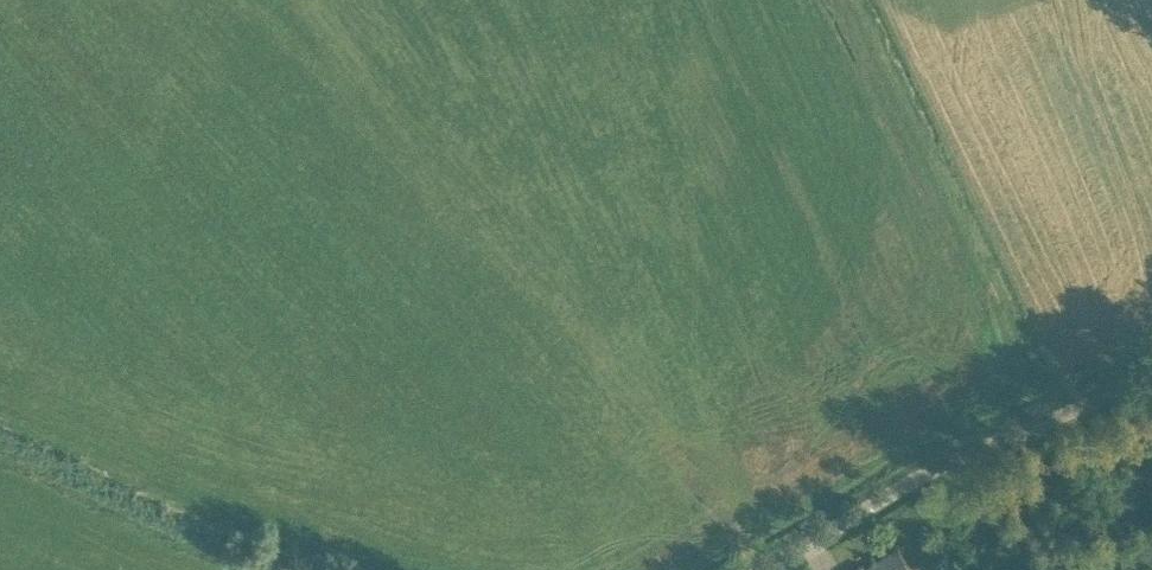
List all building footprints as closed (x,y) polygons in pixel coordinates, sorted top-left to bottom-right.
[(899,548),(874,563),(867,567),(863,561),(849,569),(912,569),(899,548)]
